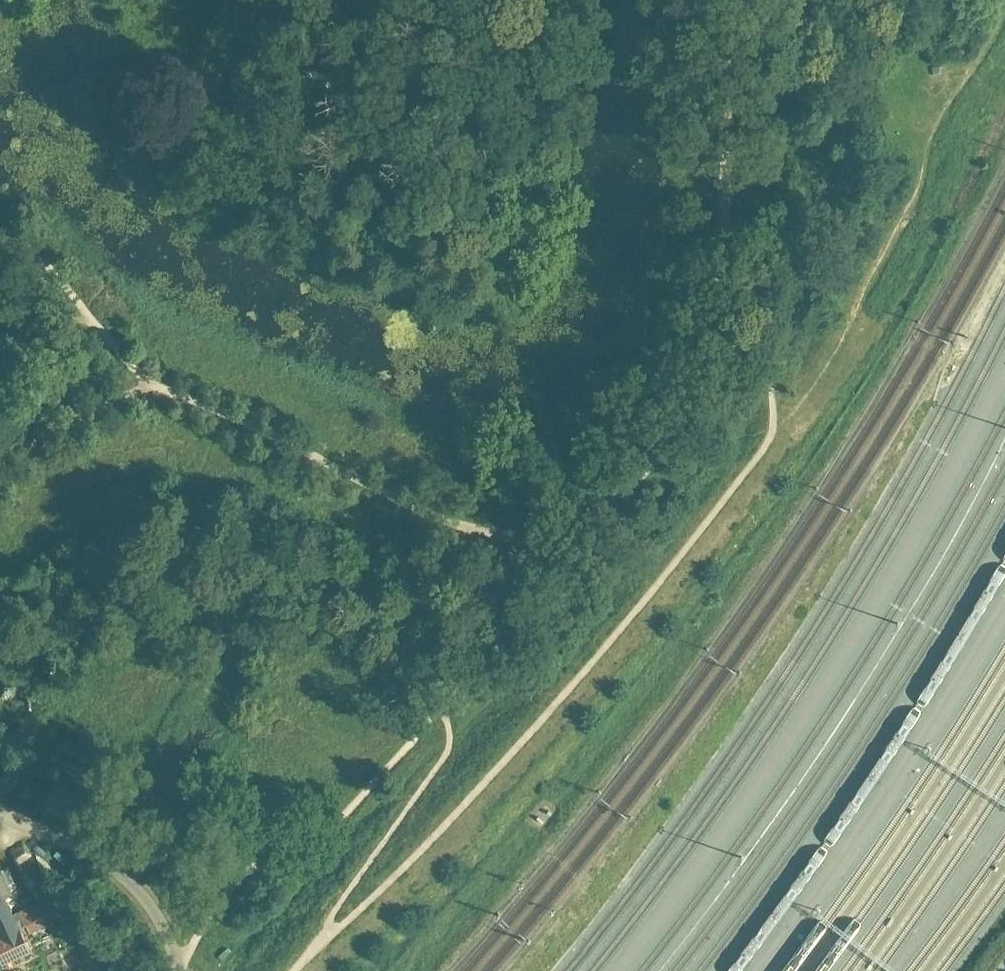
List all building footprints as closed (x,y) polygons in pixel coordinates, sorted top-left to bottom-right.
[(0,871),(0,900),(2,899),(13,894),(2,870),(0,871)] [(25,949),(17,934),(19,933),(10,914),(2,899),(0,900),(0,961),(25,949)] [(13,912),(20,934),(53,922),(46,901),(13,912)]
